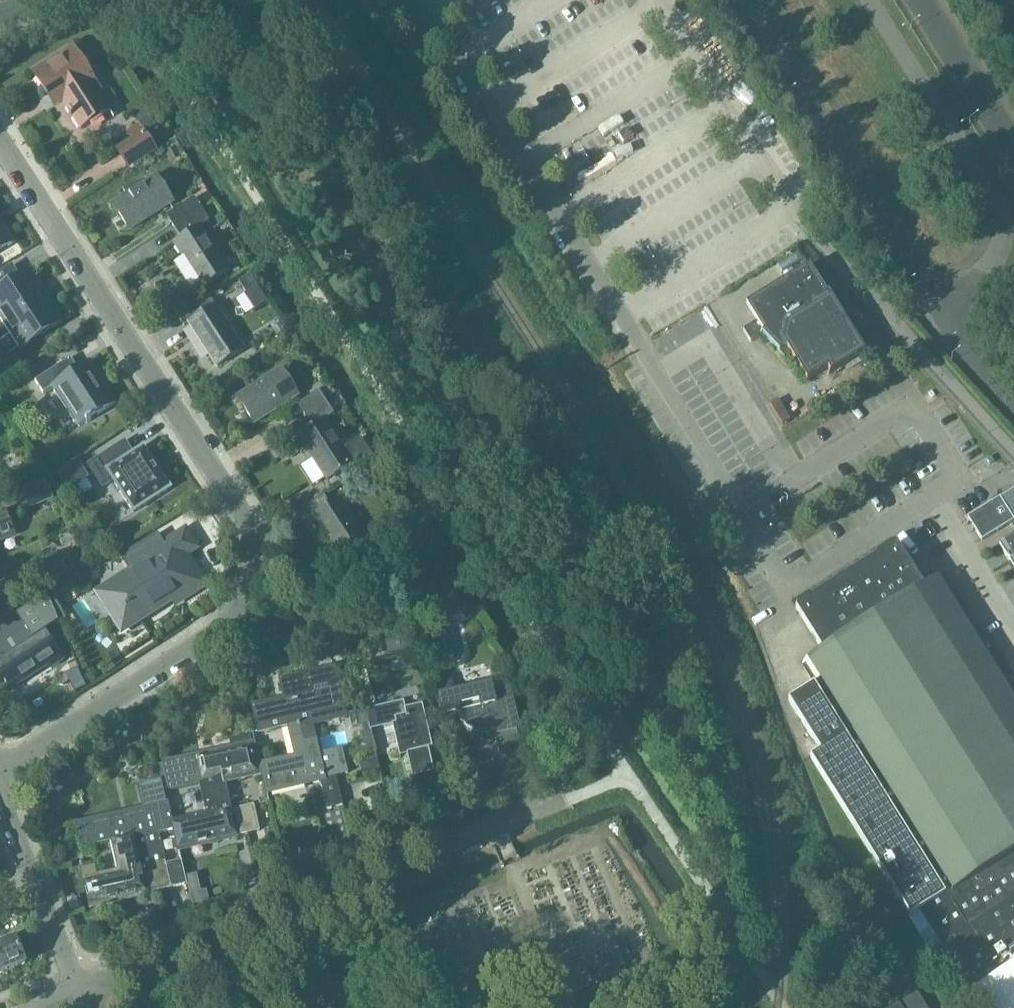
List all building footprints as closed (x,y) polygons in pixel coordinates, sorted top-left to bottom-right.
[(34,74),(50,98),(55,95),(61,104),(65,101),(72,113),(71,114),(73,118),(75,117),(82,127),(81,128),(81,129),(112,109),(111,108),(110,109),(93,83),(96,82),(74,48),(34,74)] [(118,150),(121,154),(129,167),(156,150),(140,126),(130,132),(135,139),(118,150)] [(128,195),(113,205),(130,230),(152,216),(156,223),(167,216),(178,209),(174,202),(157,176),(151,180),(144,169),(123,182),(131,193),(128,195)] [(178,209),(167,216),(174,226),(201,209),(195,199),(190,191),(174,202),(178,209)] [(203,287),(228,271),(200,227),(209,222),(201,209),(174,226),(182,239),(175,244),(203,287)] [(12,243),(0,225),(0,251),(12,243)] [(809,266),(750,302),(760,319),(757,322),(743,330),(751,342),(762,335),(785,359),(786,358),(785,357),(790,354),(807,381),(828,369),(830,372),(828,374),(829,375),(866,352),(829,293),(827,294),(809,266)] [(23,348),(61,323),(38,287),(39,286),(30,272),(20,278),(12,267),(0,275),(0,314),(23,348)] [(250,275),(239,282),(247,294),(258,287),(250,275)] [(200,302),(179,316),(185,326),(190,322),(218,365),(243,349),(216,306),(206,312),(200,302)] [(750,302),(746,305),(757,322),(760,319),(750,302)] [(168,306),(159,312),(164,321),(174,315),(168,306)] [(116,403),(106,388),(108,387),(107,386),(105,387),(97,374),(99,373),(98,372),(96,373),(89,362),(78,369),(71,358),(35,381),(43,393),(53,387),(56,391),(55,392),(55,393),(57,392),(76,421),(74,422),(75,423),(76,422),(80,427),(86,422),(87,424),(91,421),(90,420),(116,403)] [(298,395),(282,369),(238,397),(255,423),(298,395)] [(298,405),(305,415),(325,401),(319,391),(298,405)] [(313,428),(299,436),(328,480),(353,465),(357,471),(374,459),(361,438),(343,450),(324,420),(334,414),(325,401),(305,415),(313,428)] [(160,472),(161,472),(160,470),(158,471),(154,465),(156,464),(155,462),(154,462),(144,447),(145,447),(144,446),(142,447),(143,447),(133,453),(125,441),(88,465),(103,488),(114,481),(133,511),(134,513),(135,512),(135,511),(170,489),(172,488),(171,487),(170,487),(160,472)] [(79,463),(60,475),(69,490),(88,477),(79,463)] [(22,489),(30,508),(53,498),(45,479),(22,489)] [(990,503),(967,518),(982,540),(1013,521),(1013,523),(1013,489),(1000,498),(1000,497),(990,503)] [(324,496),(304,509),(310,518),(315,515),(343,559),(368,543),(340,499),(331,505),(324,496)] [(286,506),(274,513),(280,522),(292,515),(286,506)] [(0,515),(0,539),(14,533),(6,512),(0,515)] [(138,573),(104,595),(116,615),(117,615),(127,609),(136,623),(185,592),(188,597),(207,585),(188,555),(198,548),(186,530),(164,543),(162,541),(158,533),(126,553),(138,573)] [(999,545),(1013,569),(1013,536),(999,545)] [(897,544),(796,608),(822,650),(923,586),(897,544)] [(57,553),(43,559),(44,562),(51,580),(61,576),(65,574),(57,553)] [(988,637),(985,640),(943,574),(923,586),(822,650),(802,662),(815,684),(788,701),(820,751),(810,758),(910,917),(919,912),(969,992),(975,988),(988,1007),(1013,1007),(1013,678),(988,637)] [(460,590),(448,599),(457,611),(469,602),(460,590)] [(0,659),(0,670),(11,687),(13,685),(27,677),(49,663),(51,666),(63,658),(45,630),(32,638),(0,659)] [(410,637),(390,642),(392,654),(413,650),(410,637)] [(284,700),(253,707),(259,732),(293,725),(312,720),(313,724),(347,717),(340,688),(336,667),(280,679),(284,700)] [(78,669),(66,674),(75,692),(86,687),(78,669)] [(444,718),(460,714),(461,722),(479,732),(486,731),(487,737),(495,736),(501,759),(522,754),(517,731),(521,730),(511,688),(494,692),(492,684),(439,696),(444,718)] [(403,702),(356,713),(359,727),(369,724),(371,732),(372,731),(372,730),(393,726),(393,728),(398,727),(402,744),(397,745),(400,755),(407,754),(412,777),(434,772),(429,749),(432,748),(422,705),(405,709),(403,702)] [(141,716),(130,720),(135,733),(146,728),(141,716)] [(300,758),(262,766),(263,770),(267,790),(320,778),(321,785),(327,808),(342,805),(336,775),(331,751),(320,753),(313,724),(312,720),(293,725),(300,758)] [(233,749),(164,765),(165,766),(169,788),(199,782),(203,781),(224,776),(225,779),(263,770),(262,766),(261,766),(256,744),(252,745),(250,737),(231,741),(233,749)] [(342,748),(331,751),(336,775),(348,772),(342,748)] [(165,766),(161,767),(166,789),(169,788),(165,766)] [(206,813),(173,820),(173,823),(175,829),(179,849),(237,836),(249,834),(243,808),(232,810),(225,779),(224,776),(203,781),(199,782),(206,813)] [(147,809),(78,824),(82,844),(111,838),(135,833),(143,867),(153,864),(159,891),(187,884),(182,861),(166,864),(159,833),(175,829),(173,823),(173,820),(169,804),(166,805),(161,783),(142,787),(147,809)] [(254,805),(243,808),(249,834),(260,831),(254,805)] [(58,829),(44,833),(47,845),(61,841),(58,829)] [(96,867),(81,870),(89,905),(149,892),(149,893),(159,891),(153,864),(143,867),(135,833),(111,838),(118,870),(98,875),(96,867)] [(0,945),(0,963),(4,972),(22,965),(26,963),(19,945),(16,939),(0,945)] [(909,1007),(928,1007),(918,992),(904,1000),(909,1007)] [(577,1005),(579,1004),(578,1003),(577,1004),(574,997),(576,996),(575,995),(574,995),(573,994),(571,995),(572,996),(558,1002),(557,1000),(556,1001),(557,1002),(555,1003),(555,1004),(557,1004),(559,1007),(579,1007),(577,1005)]
